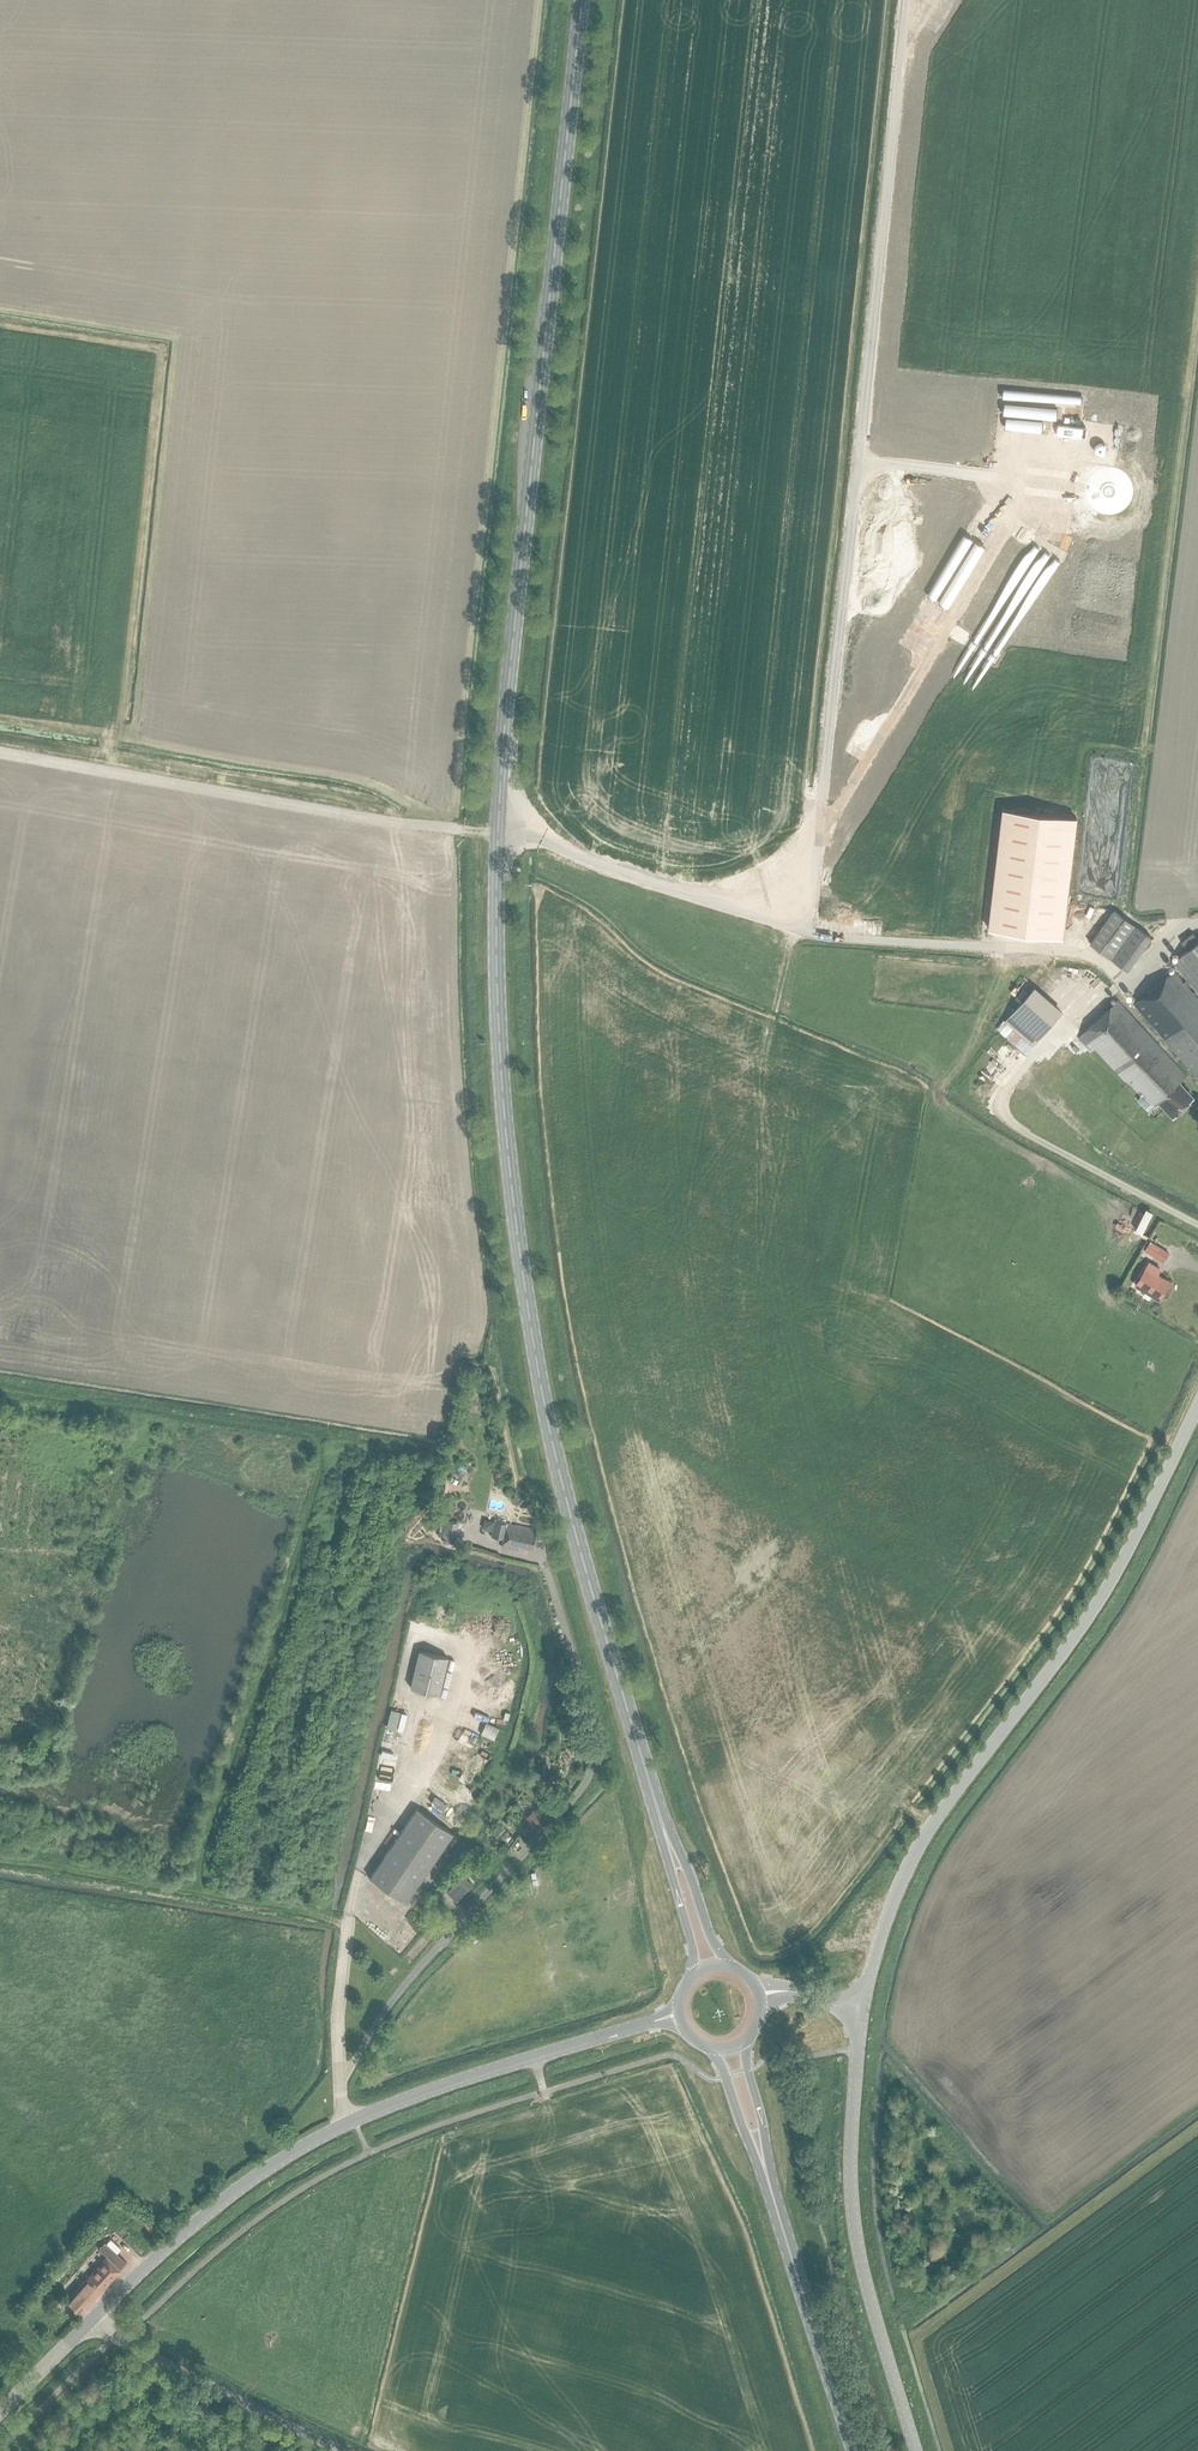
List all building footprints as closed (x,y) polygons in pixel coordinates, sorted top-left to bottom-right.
[(1115,491),(1115,490),(1115,489),(1115,488),(1114,488),(1114,487),(1113,487),(1113,486),(1112,486),(1111,485),(1110,485),(1109,485),(1108,485),(1107,485),(1107,486),(1106,486),(1105,487),(1104,488),(1104,489),(1104,490),(1104,491),(1104,492),(1104,493),(1104,494),(1105,494),(1105,495),(1106,495),(1107,496),(1108,496),(1109,496),(1110,496),(1111,496),(1112,496),(1113,495),(1114,494),(1115,493),(1115,492),(1115,491)] [(990,915),(989,929),(1063,938),(1078,818),(1003,809),(990,915)] [(1092,942),(1130,970),(1153,938),(1116,910),(1092,942)] [(1193,933),(1181,942),(1188,950),(1173,962),(1187,979),(1191,984),(1197,993),(1197,939),(1193,933)] [(1187,979),(1183,982),(1174,971),(1134,1003),(1197,1078),(1197,1077),(1197,999),(1187,986),(1191,984),(1187,979)] [(1006,1020),(1034,1045),(1065,1011),(1036,986),(1026,997),(1007,1019),(1006,1020)] [(1187,1076),(1117,1000),(1082,1034),(1096,1049),(1127,1083),(1129,1082),(1141,1095),(1143,1093),(1155,1106),(1160,1101),(1174,1116),(1193,1098),(1179,1083),(1187,1076)] [(1079,1038),(1092,1052),(1096,1049),(1082,1034),(1079,1038)] [(1170,1253),(1151,1241),(1145,1250),(1164,1262),(1170,1253)] [(1137,1285),(1159,1298),(1168,1282),(1153,1273),(1156,1267),(1150,1263),(1137,1285)] [(461,1464),(457,1469),(464,1473),(467,1468),(461,1464)] [(442,1538),(456,1540),(459,1523),(445,1521),(444,1527),(443,1536),(442,1538)] [(494,1522),(492,1531),(491,1536),(503,1539),(506,1524),(494,1522)] [(506,1524),(503,1539),(502,1547),(518,1550),(519,1545),(533,1548),(536,1530),(506,1524)] [(448,1657),(419,1650),(411,1688),(439,1694),(448,1657)] [(400,1712),(392,1710),(387,1728),(396,1731),(400,1712)] [(488,1721),(483,1733),(497,1739),(502,1727),(488,1721)] [(382,1778),(393,1780),(396,1769),(385,1766),(382,1778)] [(445,1809),(449,1803),(437,1795),(433,1801),(445,1809)] [(453,1833),(417,1808),(369,1878),(405,1902),(453,1833)] [(528,1823),(536,1831),(545,1821),(537,1813),(528,1823)] [(486,1868),(483,1865),(476,1872),(480,1876),(486,1868)] [(472,1884),(463,1875),(446,1892),(456,1901),(472,1884)] [(81,2315),(105,2288),(121,2270),(120,2270),(126,2263),(104,2242),(98,2249),(107,2257),(67,2302),(81,2315)] [(104,2369),(109,2373),(112,2369),(107,2365),(104,2369)]
